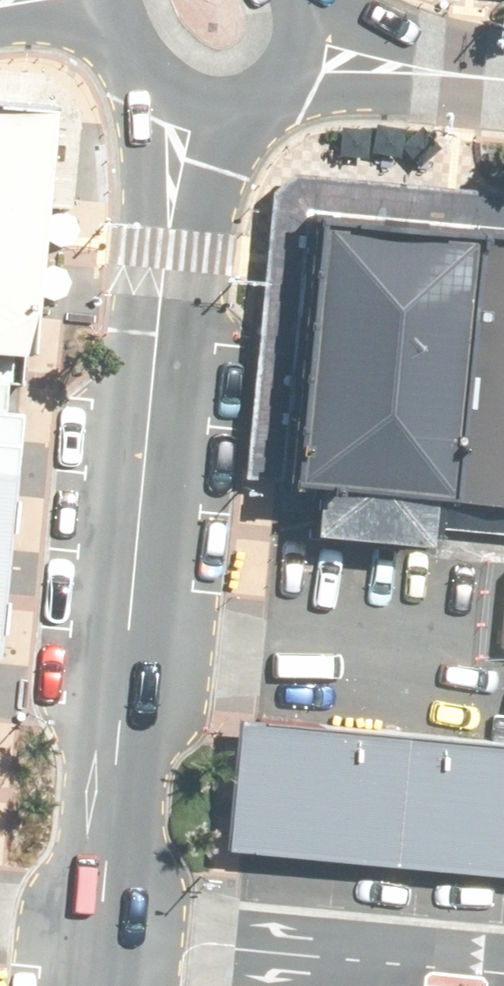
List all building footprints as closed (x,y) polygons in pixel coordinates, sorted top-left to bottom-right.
[(4,359),(38,126),(0,120),(0,358),(4,359)] [(274,192),(245,483),(503,509),(503,215),(274,192)] [(227,722),(214,850),(503,879),(503,749),(227,722)]
